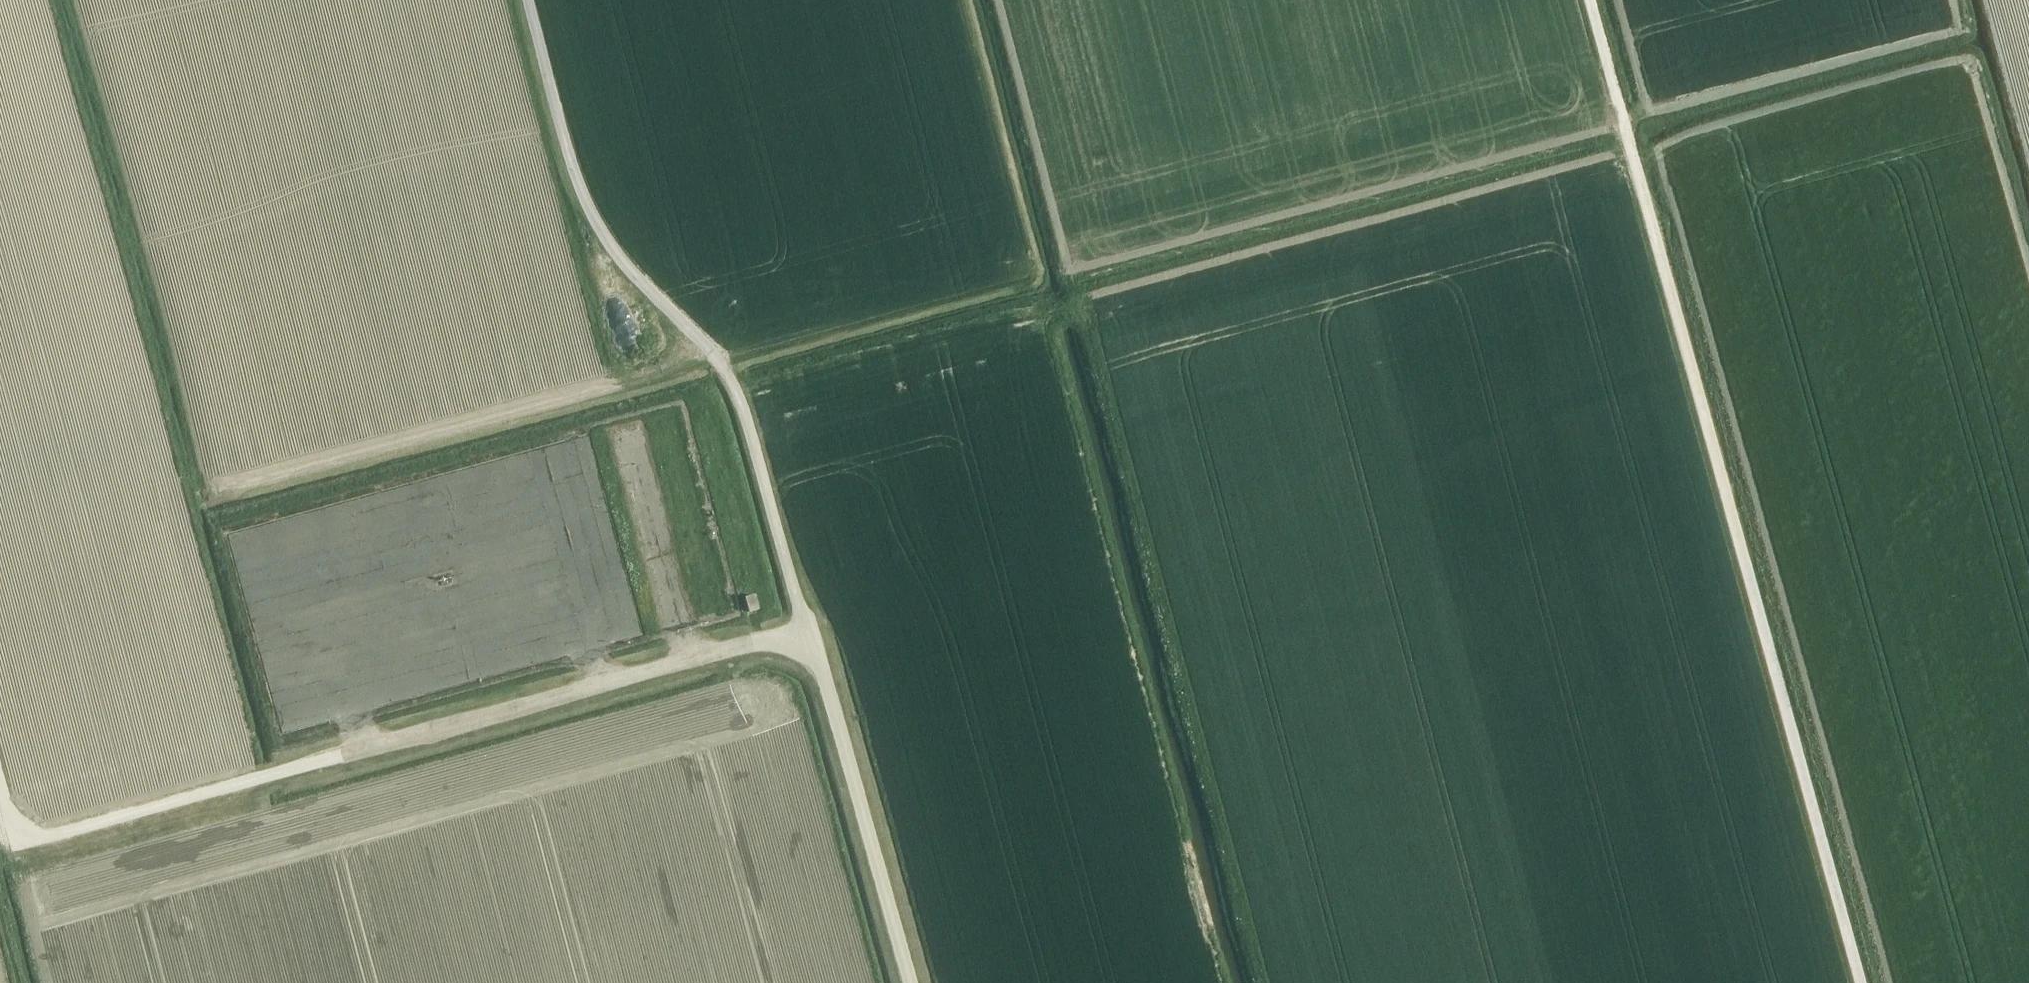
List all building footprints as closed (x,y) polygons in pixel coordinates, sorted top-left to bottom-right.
[(744,597),(748,611),(758,608),(754,594),(744,597)]
